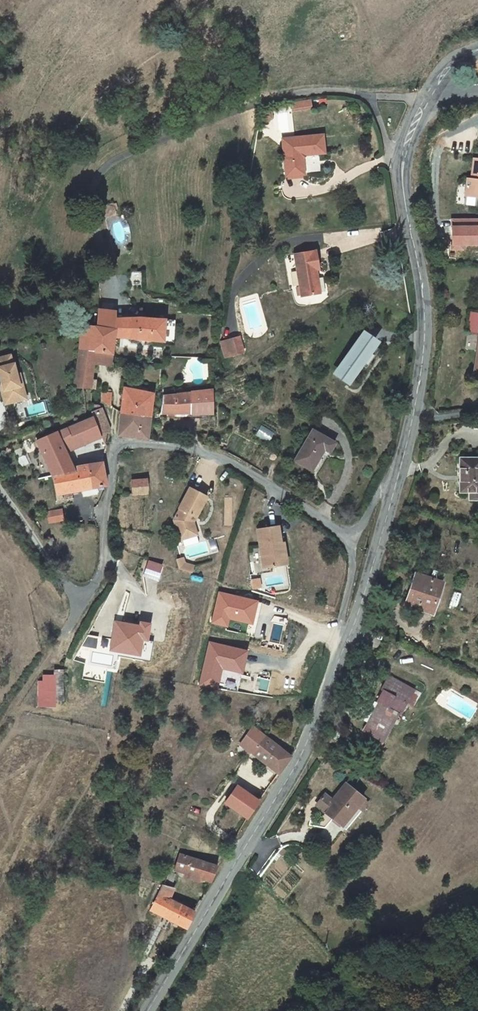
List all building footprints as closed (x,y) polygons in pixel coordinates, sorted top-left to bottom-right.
[(272,117),(272,109),(262,109),(260,112),(259,122),(268,123),(272,117)] [(323,134),(294,137),(294,144),(283,145),(286,176),(305,174),(303,158),(306,154),(325,153),(323,134)] [(477,198),(477,197),(477,160),(474,159),(472,180),(468,179),(467,185),(466,196),(477,198)] [(477,198),(466,196),(467,185),(463,185),(461,200),(476,202),(477,198)] [(316,251),(294,255),(302,297),(317,294),(313,271),(319,270),(316,251)] [(163,342),(165,320),(141,318),(115,320),(116,312),(99,310),(97,327),(94,351),(112,353),(114,337),(130,338),(163,342)] [(471,313),(465,349),(477,351),(477,314),(471,313)] [(165,320),(163,342),(173,343),(175,321),(165,320)] [(84,388),(91,388),(94,363),(94,359),(93,358),(94,351),(97,327),(82,325),(80,345),(74,388),(84,388)] [(375,344),(363,337),(359,342),(358,341),(349,354),(350,355),(353,352),(364,360),(375,344)] [(243,352),(239,338),(227,341),(231,355),(243,352)] [(94,363),(111,365),(111,358),(112,353),(94,351),(93,358),(94,359),(94,363)] [(364,360),(353,352),(350,355),(338,372),(350,380),(364,360)] [(2,383),(4,390),(2,390),(5,404),(14,402),(12,397),(25,394),(20,373),(17,375),(14,364),(13,364),(10,355),(0,358),(0,383),(2,383)] [(149,417),(150,417),(153,418),(153,414),(150,414),(153,403),(154,394),(124,388),(121,413),(119,435),(148,439),(149,426),(150,422),(150,421),(149,417)] [(191,413),(161,414),(161,412),(153,414),(153,418),(150,417),(149,417),(150,421),(150,422),(149,426),(159,426),(160,418),(209,416),(209,413),(212,413),(212,391),(190,393),(191,413)] [(112,393),(102,392),(101,401),(109,406),(111,407),(111,406),(112,393)] [(161,412),(161,414),(191,413),(190,393),(177,394),(177,395),(163,396),(161,412)] [(12,397),(14,402),(26,398),(25,394),(12,397)] [(102,416),(101,411),(94,412),(93,412),(93,416),(100,433),(109,432),(103,416),(102,416)] [(107,446),(105,442),(107,440),(108,439),(109,437),(110,434),(110,432),(109,432),(100,433),(93,416),(75,424),(56,432),(37,441),(43,455),(53,476),(56,495),(58,501),(63,501),(62,494),(107,485),(103,463),(76,467),(77,471),(75,471),(66,452),(88,443),(87,440),(100,434),(104,441),(102,441),(100,451),(105,452),(107,446)] [(335,444),(313,431),(295,461),(312,471),(324,450),(330,453),(335,444)] [(461,459),(461,492),(469,492),(469,500),(477,500),(477,459),(461,459)] [(148,493),(148,479),(131,481),(132,494),(148,493)] [(188,531),(195,528),(193,522),(196,517),(207,496),(190,488),(179,508),(180,509),(174,520),(180,540),(190,537),(188,531)] [(63,521),(61,510),(48,512),(50,523),(63,521)] [(279,527),(257,530),(262,564),(270,563),(271,567),(282,565),(280,554),(285,553),(284,543),(281,544),(279,527)] [(188,531),(190,537),(197,535),(195,528),(188,531)] [(185,563),(183,569),(191,572),(193,566),(185,563)] [(411,591),(406,605),(432,613),(445,574),(433,570),(430,578),(421,576),(416,592),(411,591)] [(416,574),(411,591),(416,592),(421,576),(416,574)] [(136,651),(140,626),(115,622),(111,646),(136,651)] [(38,682),(38,703),(55,701),(62,701),(62,700),(62,672),(54,672),(54,675),(43,676),(43,681),(38,682)] [(366,724),(366,725),(383,735),(396,713),(399,714),(400,715),(414,690),(390,676),(381,691),(384,692),(378,703),(379,703),(367,725),(366,724)] [(421,693),(414,690),(407,703),(413,707),(421,693)] [(383,735),(366,725),(363,730),(380,740),(383,742),(386,736),(399,714),(396,713),(383,735)] [(279,773),(291,757),(282,750),(263,736),(252,752),(279,773)] [(334,802),(326,813),(342,826),(357,807),(364,799),(345,784),(332,800),(334,802)] [(235,809),(246,792),(237,786),(226,803),(235,809)] [(235,809),(247,818),(259,801),(246,792),(235,809)] [(316,805),(326,813),(334,802),(332,800),(324,794),(316,805)] [(369,803),(364,799),(357,807),(362,811),(369,803)] [(180,854),(175,870),(187,874),(199,878),(211,882),(218,866),(200,861),(180,854)] [(151,910),(161,915),(170,899),(168,899),(173,888),(163,885),(151,910)] [(161,915),(187,928),(195,912),(170,899),(161,915)]
